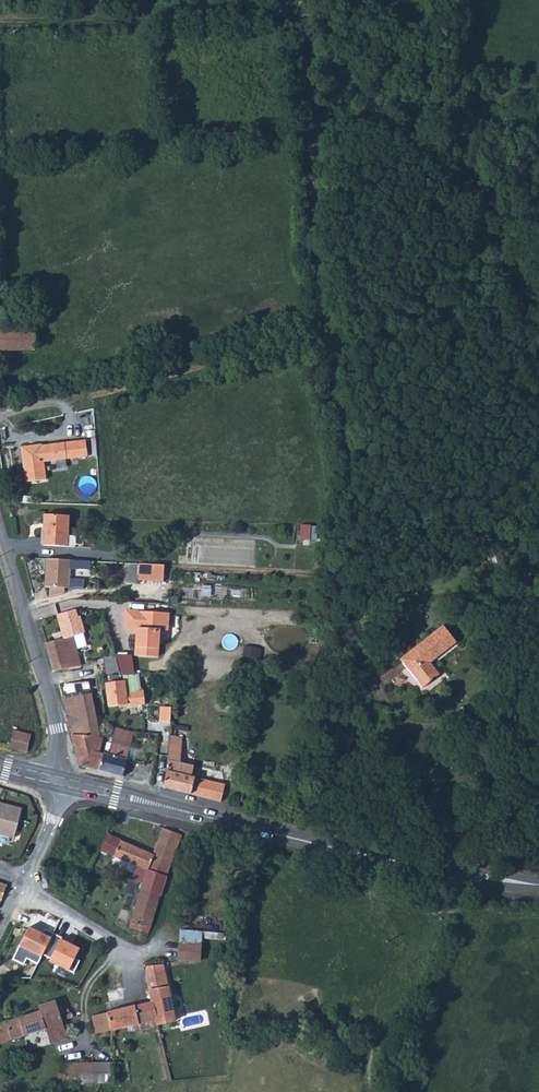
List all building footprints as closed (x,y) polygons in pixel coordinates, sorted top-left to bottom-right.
[(0,330),(0,349),(33,348),(32,329),(0,330)] [(38,445),(18,448),(22,484),(44,481),(42,463),(64,460),(85,456),(83,440),(39,446),(38,445)] [(40,532),(39,547),(64,548),(65,518),(41,517),(40,532)] [(310,526),(300,525),(299,539),(309,539),(310,526)] [(89,563),(47,561),(46,587),(50,587),(50,597),(63,594),(64,587),(84,588),(84,581),(69,581),(69,568),(89,569),(89,563)] [(164,565),(138,564),(138,581),(164,581),(164,565)] [(356,584),(351,606),(363,608),(367,586),(356,584)] [(169,613),(125,610),(124,628),(135,629),(134,656),(158,658),(159,630),(168,631),(169,613)] [(74,613),(56,617),(62,640),(71,638),(81,635),(82,635),(78,619),(75,619),(74,613)] [(442,627),(400,661),(422,689),(439,676),(434,670),(430,665),(455,644),(442,627)] [(62,640),(45,645),(48,658),(52,671),(79,667),(79,665),(71,638),(62,640)] [(130,656),(121,657),(104,658),(105,674),(135,674),(130,656)] [(86,682),(56,687),(60,699),(89,694),(86,682)] [(123,683),(106,684),(108,706),(125,705),(125,710),(134,709),(143,709),(141,692),(125,694),(123,683)] [(89,694),(60,699),(70,736),(70,740),(73,754),(77,768),(99,772),(102,755),(98,754),(101,739),(97,739),(97,735),(93,714),(89,694)] [(169,723),(171,702),(158,702),(157,722),(169,723)] [(170,736),(168,736),(168,737),(166,766),(162,786),(169,788),(175,790),(219,802),(219,801),(223,785),(220,784),(191,777),(192,766),(179,763),(181,726),(170,726),(170,736)] [(12,730),(8,748),(25,753),(29,735),(12,730)] [(102,755),(99,772),(121,777),(127,757),(132,737),(133,735),(113,730),(106,756),(102,755)] [(246,777),(235,774),(232,786),(243,789),(246,777)] [(19,838),(25,809),(0,804),(0,834),(19,838)] [(119,839),(113,857),(136,867),(132,879),(144,884),(149,870),(168,876),(176,850),(181,835),(162,828),(158,841),(154,854),(119,839)] [(107,834),(101,852),(113,857),(119,839),(107,834)] [(141,891),(160,896),(168,876),(149,870),(144,884),(141,891)] [(0,904),(2,900),(4,898),(5,898),(7,892),(9,885),(0,882),(0,905),(0,904)] [(131,928),(152,934),(160,896),(141,891),(131,928)] [(42,954),(53,933),(46,930),(44,934),(29,926),(12,960),(23,965),(27,958),(38,964),(42,954)] [(182,930),(182,942),(204,943),(205,930),(182,930)] [(53,933),(42,954),(50,958),(48,962),(73,974),(79,962),(73,960),(79,948),(61,939),(62,938),(53,933)] [(192,962),(203,962),(204,943),(182,942),(182,961),(192,962)] [(108,1013),(112,1032),(136,1026),(138,1032),(151,1029),(150,1023),(157,1021),(159,1027),(176,1023),(171,989),(170,986),(169,986),(165,964),(146,968),(148,976),(150,988),(153,1002),(123,1009),(108,1013)] [(48,1032),(52,1034),(54,1034),(60,1032),(62,1020),(64,1020),(75,1015),(60,999),(49,1002),(38,1005),(40,1010),(13,1020),(0,1024),(0,1045),(14,1040),(38,1032),(47,1029),(48,1032)] [(108,1013),(94,1016),(98,1035),(112,1032),(108,1013)] [(150,1023),(151,1029),(159,1027),(157,1021),(150,1023)] [(60,1034),(58,1042),(69,1038),(67,1030),(60,1032),(60,1034)] [(56,1035),(49,1036),(52,1044),(58,1042),(60,1034),(56,1035)] [(89,1064),(60,1065),(61,1085),(122,1083),(122,1062),(89,1064)]
